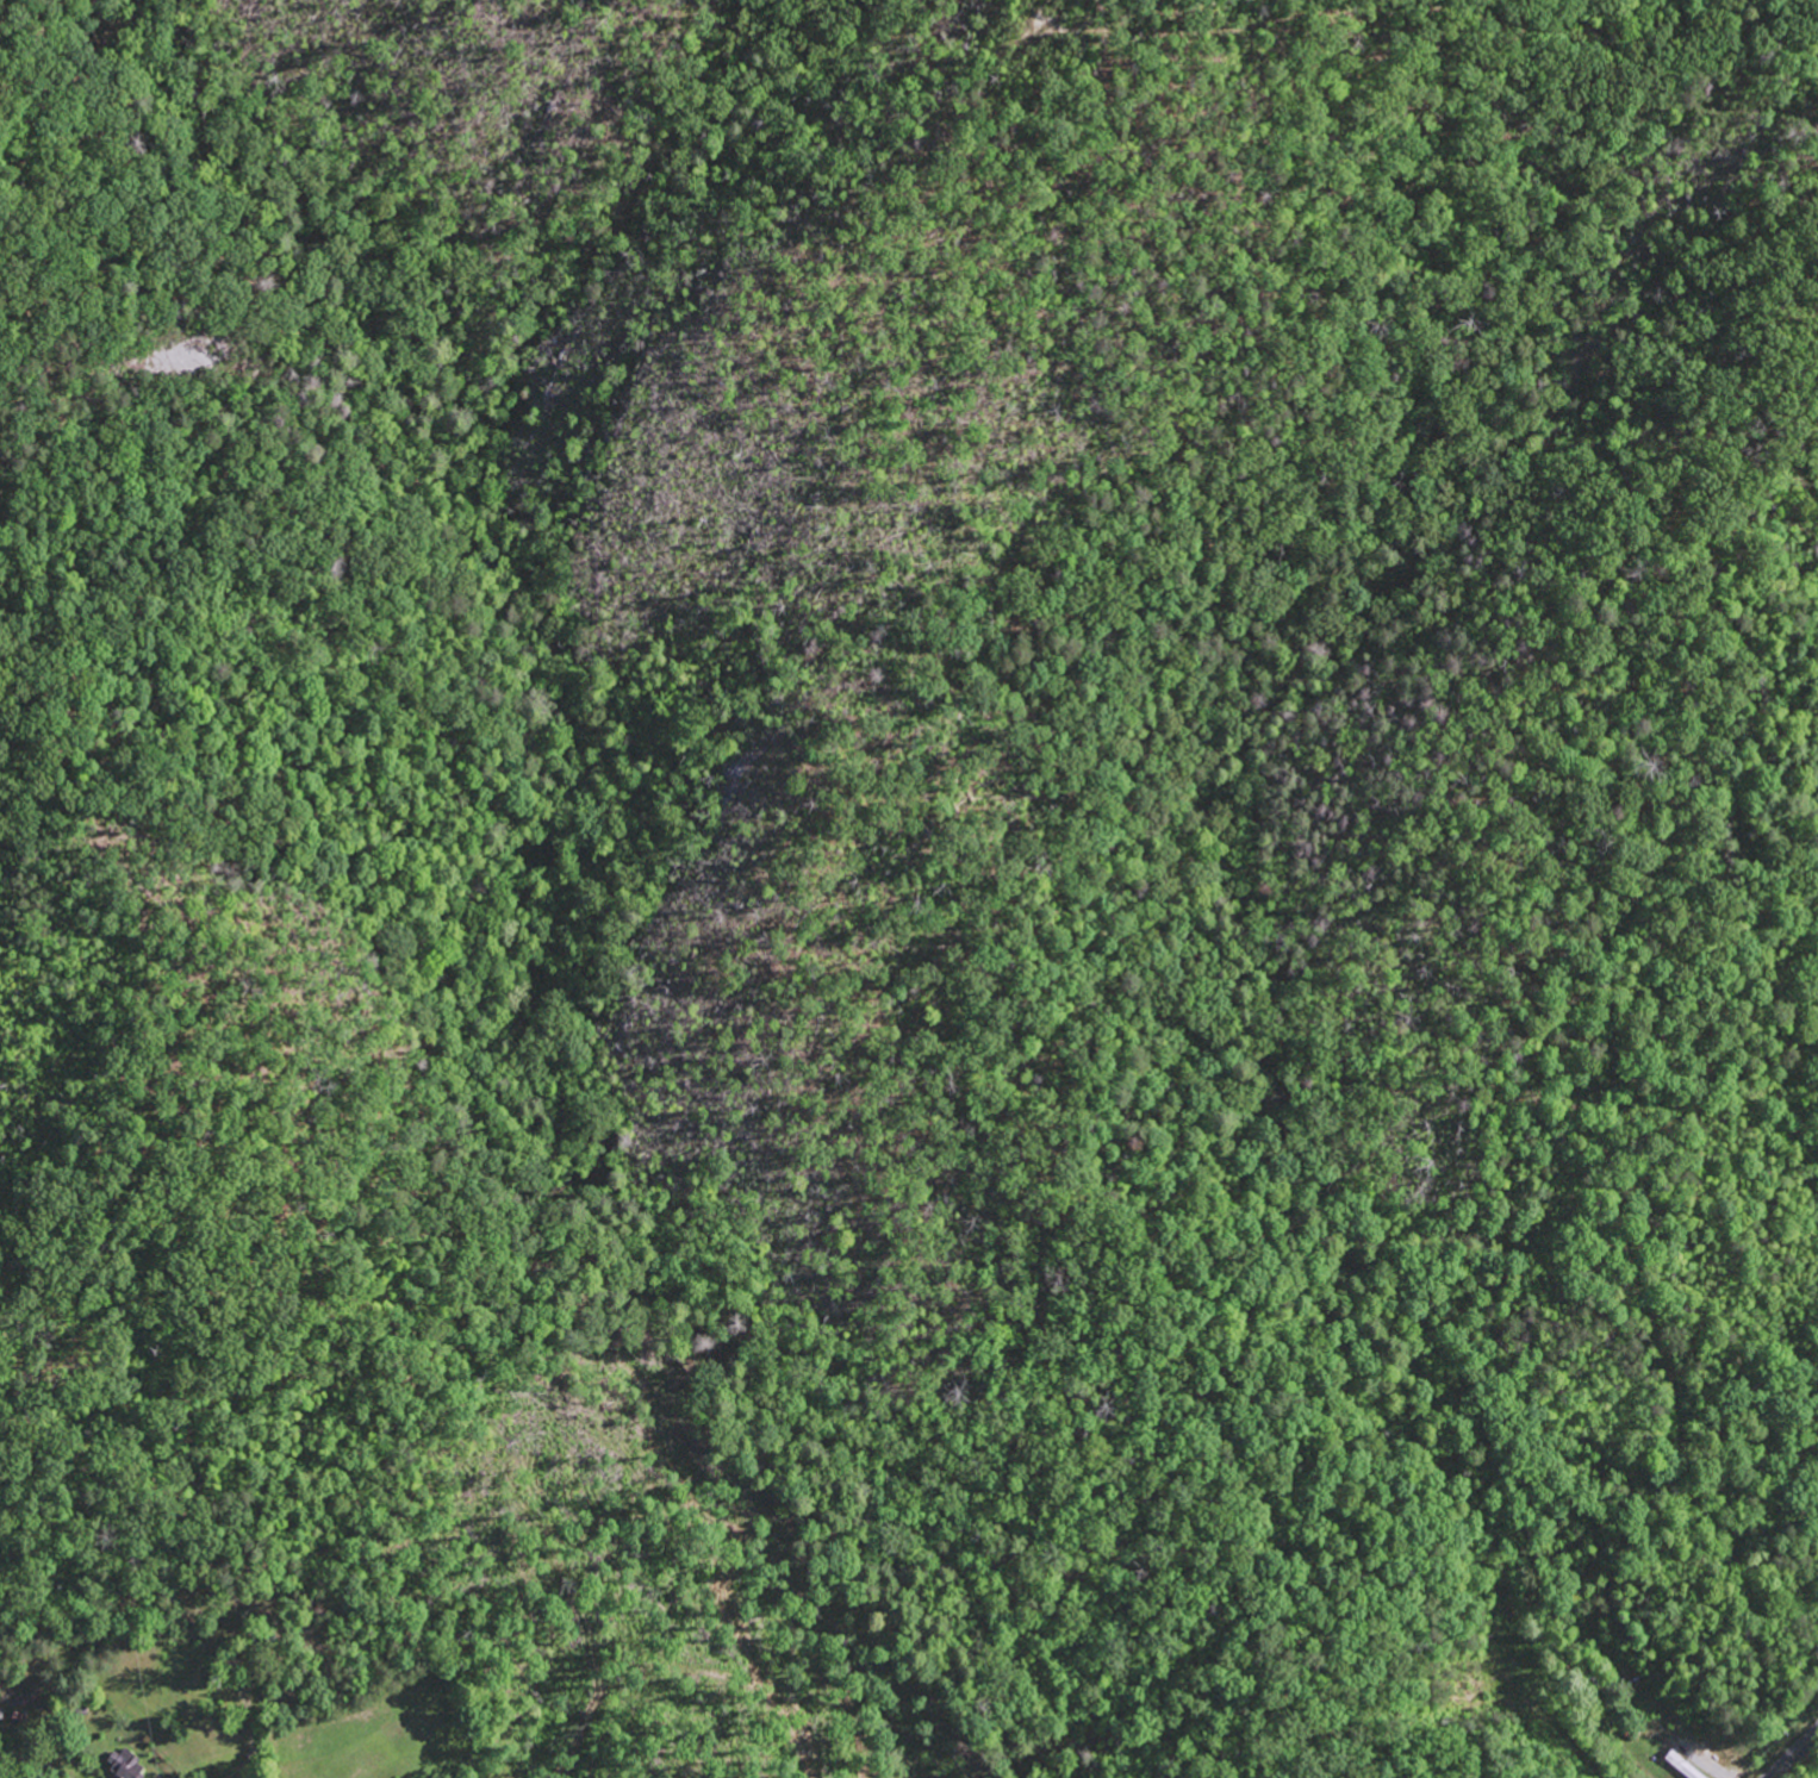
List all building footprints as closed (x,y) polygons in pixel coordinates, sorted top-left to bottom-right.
[(126,1749),(112,1773),(120,1777),(138,1777),(144,1768),(131,1760),(135,1755),(126,1749)] [(1671,1751),(1665,1760),(1689,1777),(1708,1777),(1671,1751)]
